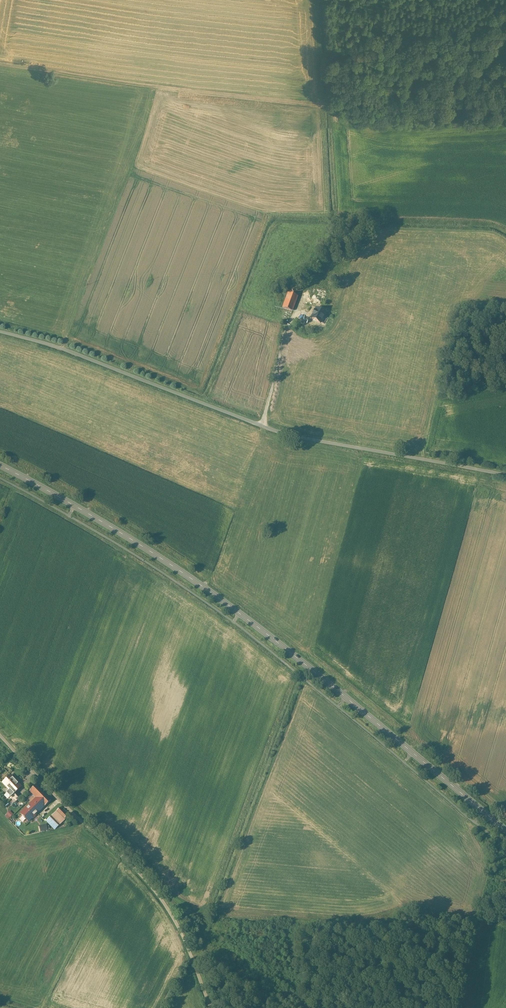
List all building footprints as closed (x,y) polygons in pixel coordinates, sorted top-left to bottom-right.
[(319,261),(312,268),(314,271),(322,263),(319,261)] [(298,282),(290,287),(291,288),(294,293),(296,291),(301,288),(298,282)] [(297,297),(288,293),(282,308),(292,312),(297,297)] [(325,313),(316,309),(311,318),(320,323),(325,313)] [(20,786),(10,776),(3,783),(9,790),(6,793),(10,797),(14,794),(13,793),(20,786)] [(45,795),(36,785),(30,791),(35,796),(36,798),(39,801),(45,795)] [(19,799),(14,794),(10,797),(15,803),(19,799)] [(51,800),(45,795),(39,801),(44,806),(51,800)] [(39,801),(36,798),(32,802),(40,810),(44,806),(39,801)] [(40,810),(32,802),(32,803),(21,813),(28,821),(40,810)] [(67,815),(60,807),(56,811),(64,819),(67,815)] [(6,816),(9,819),(14,814),(11,811),(6,816)] [(56,811),(49,818),(58,826),(65,820),(64,819),(56,811)] [(58,826),(49,818),(46,821),(55,830),(58,826)]
